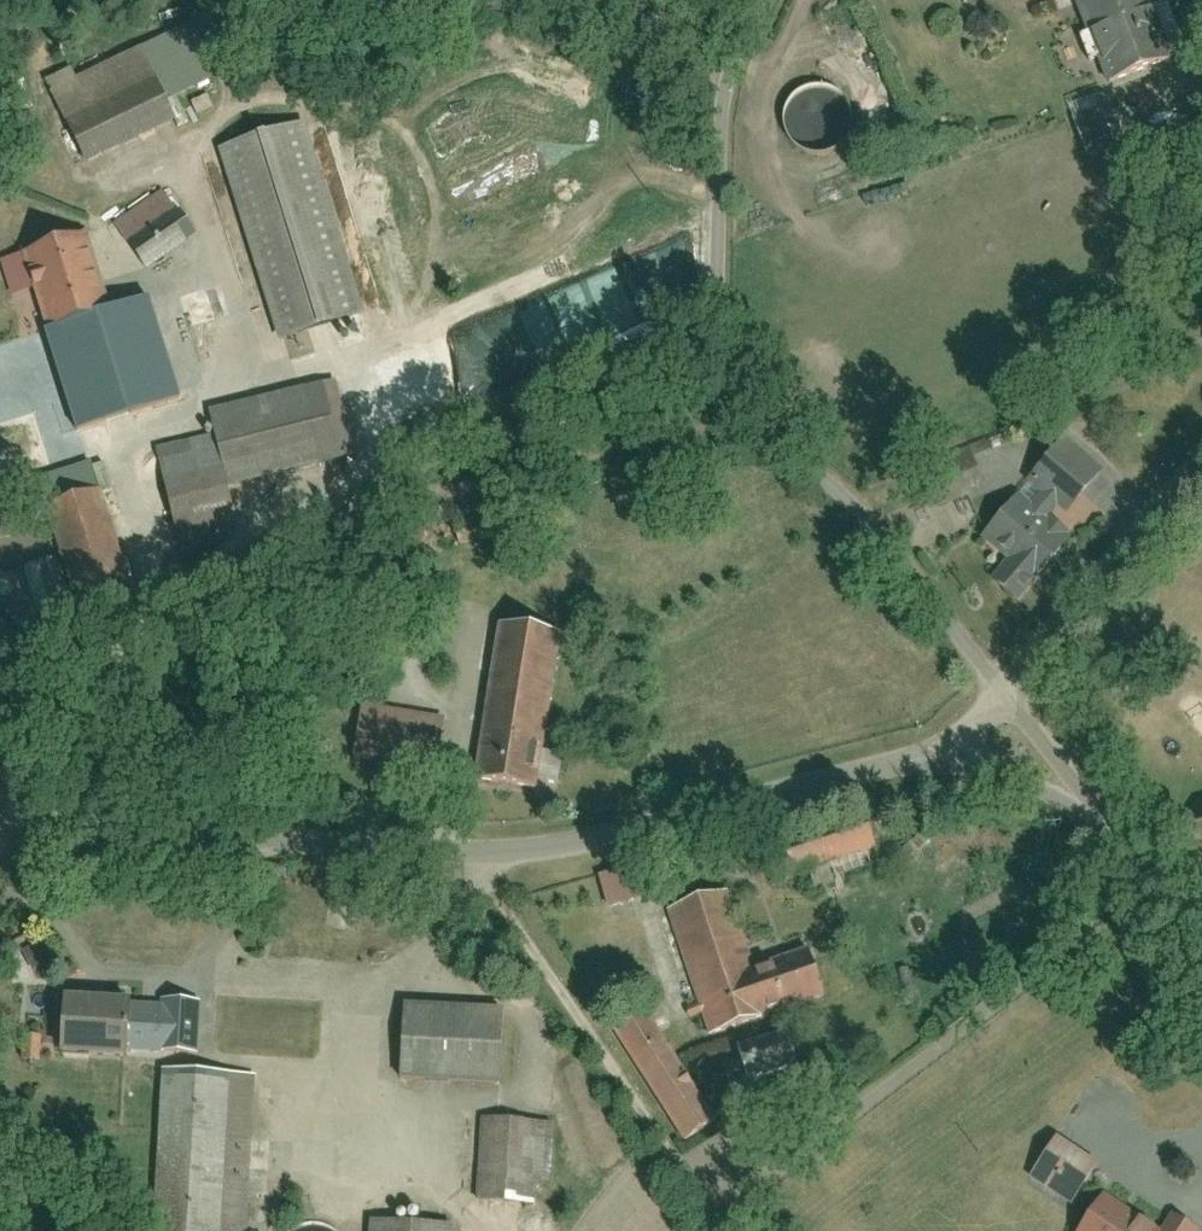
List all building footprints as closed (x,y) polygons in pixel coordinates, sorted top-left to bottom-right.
[(1113,87),(1172,64),(1148,0),(1080,0),(1113,87)] [(74,66),(48,77),(85,162),(173,124),(141,49),(78,76),(74,66)] [(837,150),(838,89),(807,89),(807,131),(809,131),(809,149),(837,150)] [(302,127),(224,152),(287,344),(364,318),(302,127)] [(462,206),(552,175),(543,150),(454,181),(462,206)] [(192,235),(163,190),(113,225),(146,267),(192,235)] [(59,409),(187,370),(166,302),(118,316),(93,235),(1,263),(11,295),(33,288),(47,332),(37,335),(59,409)] [(340,462),(323,387),(210,413),(215,438),(160,451),(180,541),(228,530),(224,513),(243,509),(238,486),(340,462)] [(1044,493),(1029,513),(1050,528),(1070,502),(1078,508),(1106,469),(1063,438),(1030,483),(1044,493)] [(51,510),(78,599),(127,585),(99,495),(51,510)] [(998,584),(1022,601),(1066,540),(1050,528),(1029,513),(1012,501),(984,539),(1014,561),(998,584)] [(0,516),(0,541),(12,535),(2,515),(0,516)] [(26,567),(41,616),(73,606),(58,557),(26,567)] [(501,620),(478,788),(549,797),(571,629),(501,620)] [(439,772),(447,721),(364,708),(356,758),(439,772)] [(806,873),(886,846),(880,829),(801,856),(806,873)] [(842,872),(871,866),(869,855),(840,861),(842,872)] [(636,865),(604,876),(615,910),(647,899),(636,865)] [(731,901),(671,919),(708,1037),(825,1001),(809,950),(752,967),(731,901)] [(63,1057),(128,1060),(128,1051),(196,1054),(198,1005),(66,999),(63,1057)] [(404,1081),(513,1081),(513,1006),(404,1006),(404,1081)] [(648,1019),(617,1042),(687,1140),(718,1118),(648,1019)] [(774,1036),(732,1050),(742,1081),(784,1067),(774,1036)] [(204,1230),(244,1230),(255,1077),(163,1071),(152,1227),(204,1230)] [(546,1180),(547,1124),(479,1122),(476,1202),(533,1204),(534,1179),(546,1180)] [(1070,1201),(1094,1163),(1054,1138),(1030,1176),(1070,1201)] [(1168,1214),(1158,1230),(1106,1197),(1084,1230),(1196,1230),(1168,1214)] [(372,1221),(371,1230),(452,1230),(452,1224),(372,1221)]
